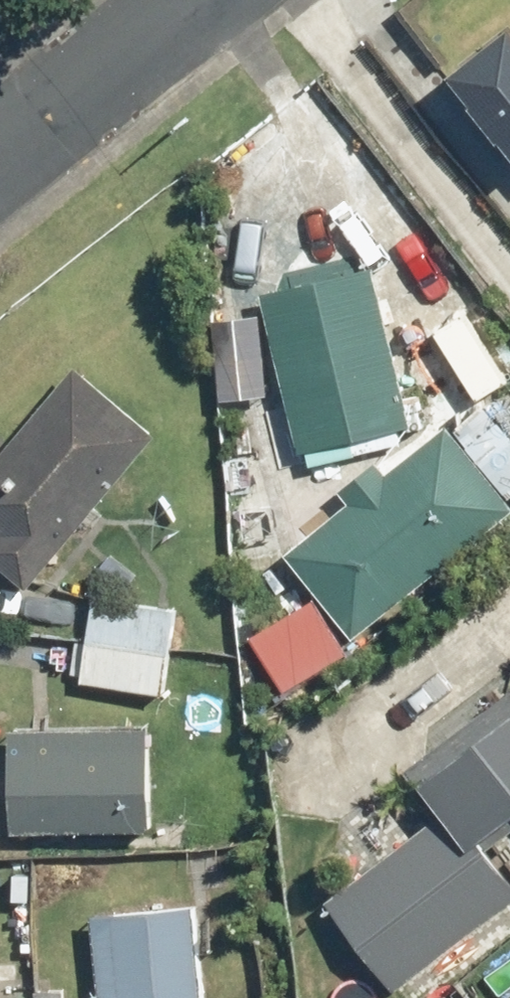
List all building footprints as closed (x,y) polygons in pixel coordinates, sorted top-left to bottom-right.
[(453,91),(509,162),(509,45),(453,91)] [(375,265),(262,294),(268,316),(302,451),(312,449),(312,464),(360,463),(359,437),(416,422),(375,265)] [(271,391),(268,316),(222,318),(225,393),(271,391)] [(161,430),(81,364),(7,454),(0,448),(0,560),(32,586),(161,430)] [(461,430),(509,487),(509,430),(489,406),(461,430)] [(384,457),(347,489),(357,501),(291,558),(360,638),(509,510),(509,494),(457,432),(449,423),(395,469),(384,457)] [(174,692),(181,607),(100,600),(92,684),(174,692)] [(161,728),(19,724),(16,828),(158,833),(161,728)] [(431,786),(449,811),(323,894),(388,990),(509,908),(509,871),(488,839),(509,824),(509,729),(431,786)] [(95,907),(98,993),(129,991),(130,997),(204,997),(200,903),(95,907)]
